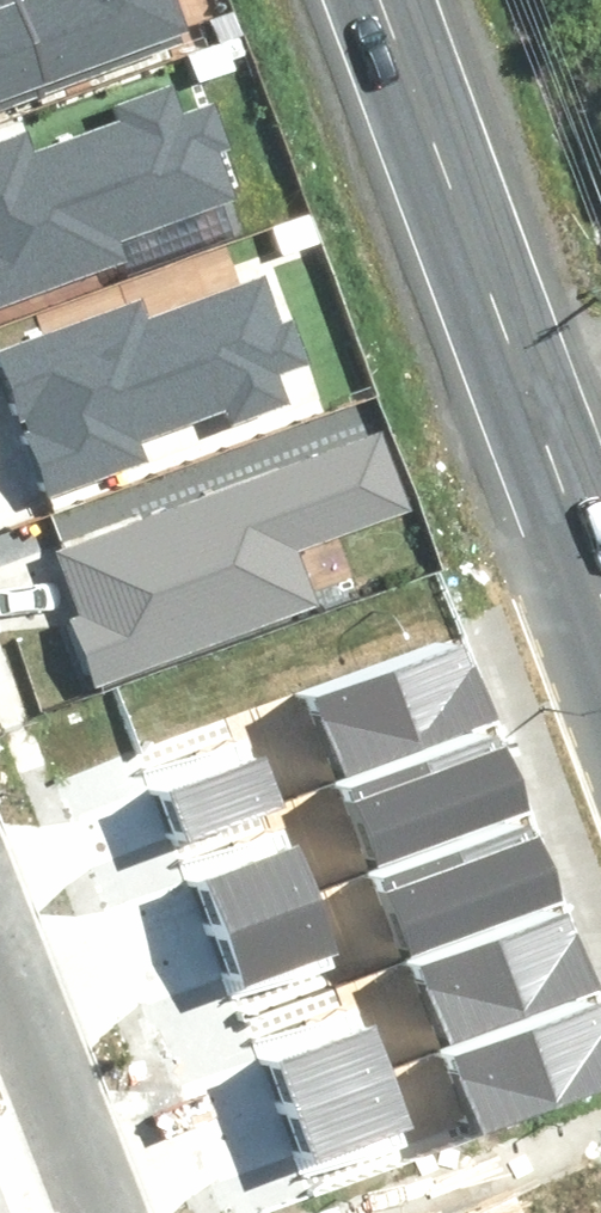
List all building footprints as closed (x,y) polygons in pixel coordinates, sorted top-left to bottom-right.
[(26,77),(163,28),(153,0),(0,0),(0,6),(26,77)] [(26,77),(0,6),(0,87),(26,77)] [(114,244),(108,226),(228,183),(212,138),(224,134),(208,90),(172,102),(161,72),(101,94),(107,109),(23,139),(17,123),(0,130),(0,286),(114,244)] [(0,337),(0,382),(35,480),(131,446),(125,430),(209,400),(215,415),(275,394),(264,364),(299,351),(283,307),(272,311),(255,266),(135,309),(128,291),(0,337)] [(62,610),(88,678),(318,591),(298,540),(406,500),(376,421),(52,544),(76,605),(62,610)] [(454,653),(316,704),(341,773),(480,722),(454,653)] [(487,748),(349,799),(374,867),(512,816),(487,748)] [(158,795),(176,843),(273,808),(255,759),(158,795)] [(518,842),(380,893),(405,962),(544,911),(518,842)] [(207,882),(225,930),(321,894),(303,846),(207,882)] [(225,930),(243,980),(339,943),(321,894),(225,930)] [(558,922),(420,973),(445,1042),(583,991),(558,922)] [(451,1064),(476,1133),(600,1087),(600,1045),(589,1013),(451,1064)] [(274,1066),(292,1114),(388,1079),(370,1030),(274,1066)] [(292,1114),(311,1164),(406,1128),(388,1079),(292,1114)]
